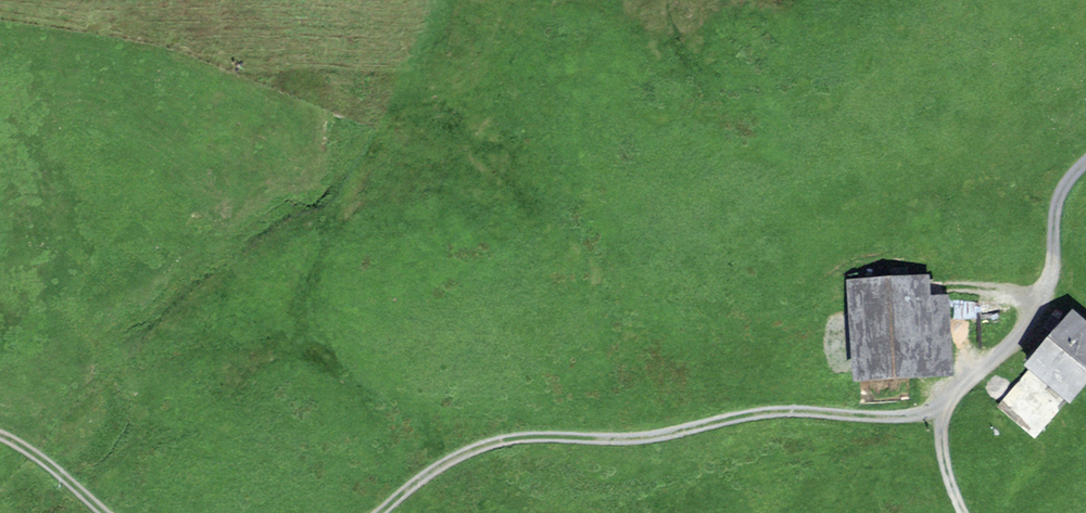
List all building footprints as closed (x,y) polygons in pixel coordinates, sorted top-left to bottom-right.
[(923,268),(842,273),(849,378),(948,371),(943,290),(925,291),(923,268)] [(995,408),(1034,440),(1065,404),(1068,407),(1085,386),(1085,327),(1069,313),(1021,369),(1026,372),(995,408)]
